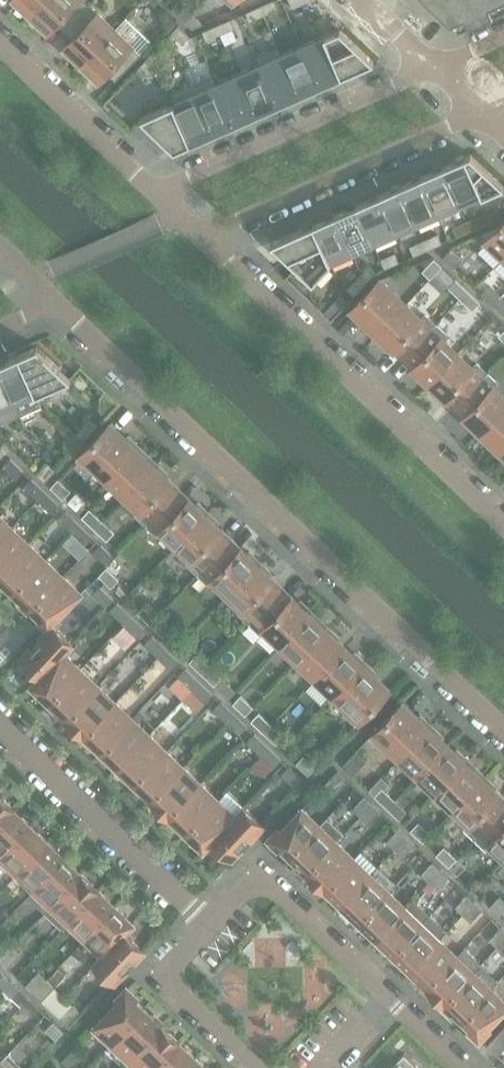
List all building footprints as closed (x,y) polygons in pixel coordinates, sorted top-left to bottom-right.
[(44,0),(18,0),(20,2),(17,5),(29,16),(44,0)] [(89,4),(85,0),(44,0),(29,16),(40,27),(43,24),(49,30),(56,23),(64,31),(89,4)] [(260,5),(264,15),(278,9),(274,0),(272,0),(260,5)] [(300,0),(289,0),(293,8),(302,4),(300,0)] [(434,3),(456,24),(463,21),(462,21),(468,18),(468,19),(471,18),(470,17),(476,15),(503,3),(503,0),(431,0),(434,3)] [(190,11),(179,1),(172,9),(183,19),(190,11)] [(80,65),(115,29),(89,4),(64,31),(72,38),(65,45),(72,51),(69,54),(80,65)] [(264,15),(260,5),(245,12),(250,21),(264,15)] [(202,23),(192,13),(190,11),(183,19),(192,27),(202,23)] [(235,28),(230,18),(216,25),(220,34),(235,28)] [(182,43),(190,36),(178,25),(169,35),(177,53),(184,45),(182,43)] [(220,34),(216,25),(202,31),(206,41),(220,34)] [(374,60),(341,29),(340,28),(324,35),(341,72),(350,68),(351,71),(374,60)] [(116,80),(141,54),(115,29),(80,65),(92,76),(94,73),(101,79),(107,72),(116,80)] [(341,72),(324,35),(303,45),(320,81),(328,78),(329,80),(342,74),(341,72)] [(321,84),(320,81),(303,45),(281,54),(298,91),(306,87),(307,90),(321,84)] [(298,91),(281,54),(278,46),(256,56),(260,64),(277,101),(285,97),(286,99),(299,93),(298,91)] [(168,59),(156,48),(147,58),(158,69),(168,59)] [(158,69),(147,58),(137,68),(149,79),(158,69)] [(277,101),(260,64),(238,74),(255,110),(263,107),(264,109),(278,103),(277,101)] [(256,113),(255,110),(238,74),(216,83),(233,120),(241,116),(243,119),(256,113)] [(233,120),(216,83),(213,75),(191,85),(212,132),(213,132),(212,129),(220,126),(221,128),(234,122),(233,120)] [(212,132),(191,85),(169,94),(173,102),(190,139),(198,135),(199,138),(212,132)] [(190,139),(173,102),(148,113),(147,110),(141,117),(174,149),(191,141),(190,139)] [(471,153),(464,156),(465,158),(456,162),(455,160),(443,165),(460,205),(503,185),(471,153)] [(460,205),(443,165),(442,166),(443,168),(435,172),(434,169),(421,175),(439,214),(460,205)] [(439,214),(421,175),(420,175),(421,178),(413,181),(412,179),(399,184),(417,224),(439,214)] [(417,224),(399,184),(399,185),(400,187),(392,191),(390,188),(378,194),(395,234),(417,224)] [(395,234),(378,194),(377,194),(378,197),(370,200),(369,198),(356,204),(374,243),(395,234)] [(374,243),(356,204),(355,204),(356,206),(348,210),(347,208),(335,213),(352,253),(374,243)] [(475,228),(493,220),(489,211),(471,219),(475,228)] [(352,253),(335,213),(334,214),(335,216),(327,220),(326,217),(313,223),(330,262),(352,253)] [(457,236),(475,228),(471,219),(453,227),(457,236)] [(503,256),(503,221),(486,240),(503,257),(503,256)] [(330,262),(313,223),(312,223),(313,226),(305,229),(304,227),(271,242),(313,281),(330,262)] [(442,243),(438,233),(424,240),(428,249),(442,243)] [(414,255),(428,249),(424,240),(409,246),(414,255)] [(463,259),(451,248),(443,257),(454,268),(463,259)] [(399,262),(395,252),(381,259),(385,268),(399,262)] [(430,278),(442,266),(434,258),(422,271),(430,278)] [(365,284),(375,273),(368,266),(357,277),(365,284)] [(354,295),(365,284),(357,277),(346,288),(354,295)] [(375,337),(406,303),(380,278),(351,308),(367,324),(364,327),(375,337)] [(468,290),(455,278),(448,286),(460,298),(468,290)] [(492,304),(501,295),(489,285),(481,293),(492,304)] [(480,302),(468,290),(460,298),(472,310),(480,302)] [(331,320),(348,302),(341,294),(323,312),(331,320)] [(503,314),(503,299),(501,295),(492,304),(503,315),(503,314)] [(404,358),(437,323),(436,322),(435,323),(425,313),(421,318),(406,303),(375,337),(384,346),(387,343),(396,351),(404,358)] [(426,386),(458,352),(442,338),(446,334),(436,324),(437,323),(404,358),(413,367),(419,373),(416,376),(426,386)] [(71,378),(60,367),(37,345),(20,353),(36,393),(71,378)] [(455,407),(488,372),(488,371),(487,372),(477,362),(473,367),(458,352),(426,386),(436,395),(439,392),(445,398),(455,407)] [(36,393),(20,353),(6,359),(7,362),(0,365),(0,367),(21,416),(42,406),(36,393)] [(21,416),(0,367),(0,425),(21,416)] [(503,407),(503,397),(494,387),(498,383),(488,373),(489,372),(488,372),(455,407),(464,416),(470,422),(467,425),(477,435),(503,407)] [(503,443),(503,407),(477,435),(487,444),(490,441),(498,448),(495,451),(496,452),(503,443)] [(83,440),(99,424),(91,417),(76,433),(83,440)] [(107,478),(139,445),(129,436),(126,439),(109,423),(76,458),(77,459),(78,458),(88,467),(92,463),(107,478)] [(73,451),(83,440),(76,433),(65,444),(73,451)] [(496,452),(503,460),(503,443),(496,452)] [(126,495),(157,463),(156,462),(153,465),(146,458),(149,455),(139,445),(107,478),(126,495)] [(24,471),(10,458),(3,466),(16,479),(24,471)] [(45,481),(56,469),(48,462),(37,474),(45,481)] [(137,514),(147,523),(179,490),(170,481),(164,475),(167,472),(157,463),(126,495),(141,509),(137,514)] [(45,491),(32,478),(24,486),(38,499),(45,491)] [(71,490),(58,478),(51,486),(63,498),(71,490)] [(177,544),(208,511),(198,502),(195,505),(189,499),(179,490),(147,523),(145,525),(147,526),(148,524),(158,534),(162,530),(177,544)] [(59,504),(45,491),(38,499),(51,512),(59,504)] [(102,520),(89,508),(82,516),(94,528),(102,520)] [(79,524),(66,511),(58,519),(72,532),(79,524)] [(188,563),(198,572),(231,539),(221,530),(215,524),(218,521),(208,511),(177,544),(192,558),(188,563)] [(11,527),(0,516),(0,538),(11,527)] [(114,532),(102,520),(94,528),(107,540),(114,532)] [(93,537),(79,524),(72,532),(85,544),(93,537)] [(28,543),(11,527),(0,538),(0,573),(28,543)] [(229,593),(260,561),(249,551),(247,554),(240,548),(231,539),(198,572),(197,574),(198,575),(199,573),(209,583),(214,579),(229,593)] [(45,559),(28,543),(0,573),(0,580),(14,593),(45,559)] [(115,557),(101,544),(93,552),(107,565),(115,557)] [(31,609),(63,576),(45,559),(14,593),(31,609)] [(240,612),(250,621),(282,589),(272,579),(273,579),(266,573),(269,570),(260,561),(229,593),(244,607),(240,612)] [(119,579),(106,567),(99,575),(111,587),(119,579)] [(49,626),(81,593),(63,576),(31,609),(49,626)] [(114,599),(101,587),(100,586),(93,594),(107,607),(114,599)] [(280,642),(311,610),(301,600),(298,603),(292,597),(291,597),(282,589),(250,621),(248,623),(249,624),(251,622),(261,632),(265,628),(280,642)] [(131,615),(118,602),(110,610),(124,623),(131,615)] [(158,616),(146,604),(138,612),(151,624),(158,616)] [(298,659),(329,627),(328,626),(325,629),(318,622),(320,619),(311,610),(280,642),(298,659)] [(145,628),(131,615),(124,623),(137,636),(145,628)] [(163,636),(170,628),(158,616),(151,624),(163,636)] [(32,685),(72,643),(54,626),(23,659),(40,675),(31,685),(32,685)] [(316,677),(344,647),(336,639),(339,636),(329,627),(298,659),(316,677)] [(166,648),(152,635),(144,643),(158,656),(166,648)] [(49,702),(80,668),(64,653),(73,643),(72,643),(32,685),(49,702)] [(334,694),(362,664),(365,662),(355,652),(352,655),(344,647),(316,677),(334,694)] [(179,661),(166,648),(158,656),(172,669),(179,661)] [(210,665),(197,653),(190,661),(202,673),(210,665)] [(355,725),(388,690),(372,674),(375,671),(365,662),(362,664),(334,694),(349,708),(345,713),(355,722),(354,724),(355,725)] [(222,677),(210,665),(202,673),(214,685),(222,677)] [(66,718),(98,685),(80,668),(49,702),(66,718)] [(200,681),(186,668),(179,676),(192,689),(200,681)] [(206,702),(213,694),(200,681),(192,689),(206,702)] [(83,734),(115,701),(98,685),(66,718),(83,734)] [(253,707),(241,695),(233,703),(246,715),(253,707)] [(234,713),(220,700),(213,708),(226,721),(234,713)] [(100,751),(132,717),(115,701),(83,734),(100,751)] [(400,757),(431,724),(421,715),(418,718),(402,702),(368,738),(369,738),(371,737),(381,747),(385,742),(400,757)] [(271,724),(259,712),(251,720),(264,732),(271,724)] [(248,726),(234,713),(226,721),(240,734),(248,726)] [(117,767),(149,734),(132,717),(100,751),(117,767)] [(284,736),(271,724),(264,732),(276,744),(284,736)] [(418,774),(446,744),(438,737),(441,734),(431,724),(400,757),(418,774)] [(268,746),(255,733),(247,741),(261,754),(268,746)] [(134,783),(166,750),(149,734),(117,767),(134,783)] [(436,791),(467,759),(457,749),(454,752),(446,744),(418,774),(436,791)] [(282,759),(268,746),(261,754),(274,767),(282,759)] [(152,800),(183,766),(166,750),(134,783),(152,800)] [(354,775),(366,763),(354,752),(343,765),(354,775)] [(316,766),(304,755),(296,762),(308,774),(316,766)] [(454,809),(486,776),(475,766),(472,769),(465,762),(468,759),(467,759),(436,791),(454,809)] [(169,816),(200,783),(183,766),(152,800),(169,816)] [(303,779),(289,766),(282,774),(295,788),(303,779)] [(334,791),(346,778),(338,770),(325,783),(334,791)] [(503,808),(503,800),(493,788),(495,785),(486,776),(454,809),(469,823),(465,827),(476,837),(474,838),(475,839),(503,808)] [(186,832),(218,799),(200,783),(169,816),(186,832)] [(395,799),(382,787),(375,795),(387,807),(395,799)] [(14,807),(0,794),(0,822),(14,807)] [(372,803),(364,795),(352,808),(360,816),(372,803)] [(203,849),(244,806),(243,805),(234,815),(218,799),(186,832),(203,849)] [(407,811),(395,799),(387,807),(399,819),(407,811)] [(368,823),(380,811),(372,803),(360,816),(368,823)] [(230,856),(262,823),(244,806),(203,849),(204,850),(213,840),(230,856)] [(31,824),(14,807),(0,822),(0,854),(1,855),(31,824)] [(290,856),(320,824),(302,807),(272,839),(281,847),(290,856)] [(475,839),(477,838),(487,847),(491,843),(503,856),(503,808),(475,839)] [(307,872),(337,841),(344,833),(326,817),(320,824),(290,856),(307,872)] [(431,834),(418,822),(411,830),(423,842),(431,834)] [(18,871),(48,840),(31,824),(1,855),(18,871)] [(407,836),(399,828),(387,841),(395,849),(407,836)] [(403,856),(415,843),(407,836),(395,849),(403,856)] [(35,888),(65,857),(48,840),(18,871),(35,888)] [(324,888),(354,857),(337,841),(307,872),(324,888)] [(456,858),(444,846),(436,854),(449,866),(456,858)] [(53,904),(82,873),(65,857),(35,888),(53,904)] [(341,905),(371,873),(354,857),(324,888),(341,905)] [(458,874),(466,866),(457,857),(456,858),(449,866),(458,874)] [(429,881),(441,868),(433,861),(421,873),(429,881)] [(437,889),(449,876),(441,868),(429,881),(437,889)] [(70,920),(99,889),(82,873),(53,904),(45,912),(62,928),(70,920)] [(358,921),(388,890),(371,873),(341,905),(358,921)] [(87,937),(116,906),(99,889),(70,920),(87,937)] [(376,937),(405,906),(388,890),(358,921),(376,937)] [(463,914),(475,901),(467,893),(455,906),(463,914)] [(503,911),(503,902),(500,898),(492,907),(500,915),(503,911)] [(471,921),(483,909),(475,901),(463,914),(471,921)] [(95,963),(133,922),(116,906),(87,937),(103,952),(94,962),(95,963)] [(393,954),(422,922),(405,906),(376,937),(393,954)] [(113,980),(142,949),(142,948),(125,932),(134,923),(133,922),(95,963),(113,980)] [(410,970),(440,939),(422,922),(393,954),(410,970)] [(503,940),(503,928),(502,926),(490,939),(498,946),(503,940)] [(12,946),(20,938),(12,930),(0,943),(0,959),(12,946)] [(427,986),(457,955),(440,939),(410,970),(427,986)] [(20,954),(12,946),(0,959),(8,967),(20,954)] [(444,1003),(474,971),(481,964),(464,947),(457,955),(427,986),(444,1003)] [(58,970),(50,978),(56,984),(64,976),(58,970)] [(46,979),(38,971),(26,984),(34,992),(46,979)] [(461,1019),(491,988),(474,971),(444,1003),(461,1019)] [(42,999),(54,987),(46,979),(34,992),(42,999)] [(29,997),(19,988),(12,996),(21,1005),(29,997)] [(503,1010),(503,1000),(491,988),(461,1019),(479,1036),(503,1010)] [(113,1041),(145,1008),(127,991),(95,1024),(113,1041)] [(31,1014),(38,1006),(29,997),(21,1005),(31,1014)] [(69,1025),(82,1012),(73,1004),(61,1017),(69,1025)] [(130,1058),(162,1024),(145,1008),(113,1041),(130,1058)] [(64,1031),(53,1021),(45,1029),(56,1039),(64,1031)] [(179,1041),(162,1024),(130,1058),(141,1067),(153,1067),(179,1041)] [(503,1047),(503,1025),(487,1043),(498,1053),(503,1047)] [(196,1057),(179,1041),(153,1067),(186,1067),(196,1057)] [(70,1067),(83,1054),(74,1046),(61,1060),(70,1067)] [(9,1053),(8,1052),(1,1060),(0,1060),(0,1062),(9,1053)] [(404,1052),(389,1067),(421,1067),(404,1052)] [(9,1053),(0,1062),(0,1067),(25,1067),(9,1053)] [(196,1057),(186,1067),(208,1067),(196,1057)]
